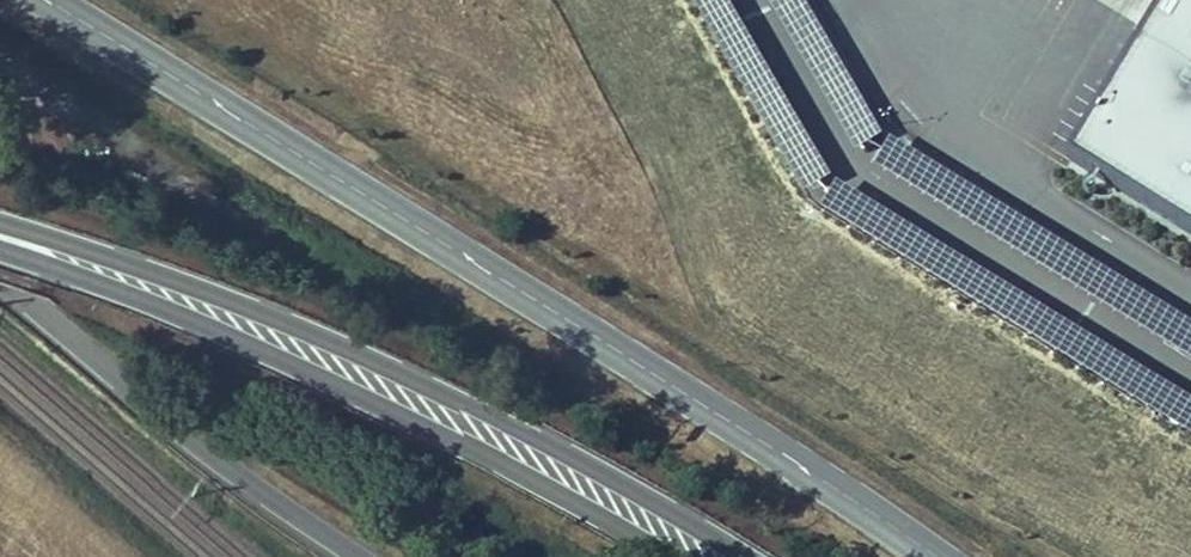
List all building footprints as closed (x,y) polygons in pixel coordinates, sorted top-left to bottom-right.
[(1053,136),(1190,220),(1190,0),(1142,0),(1053,136)]
